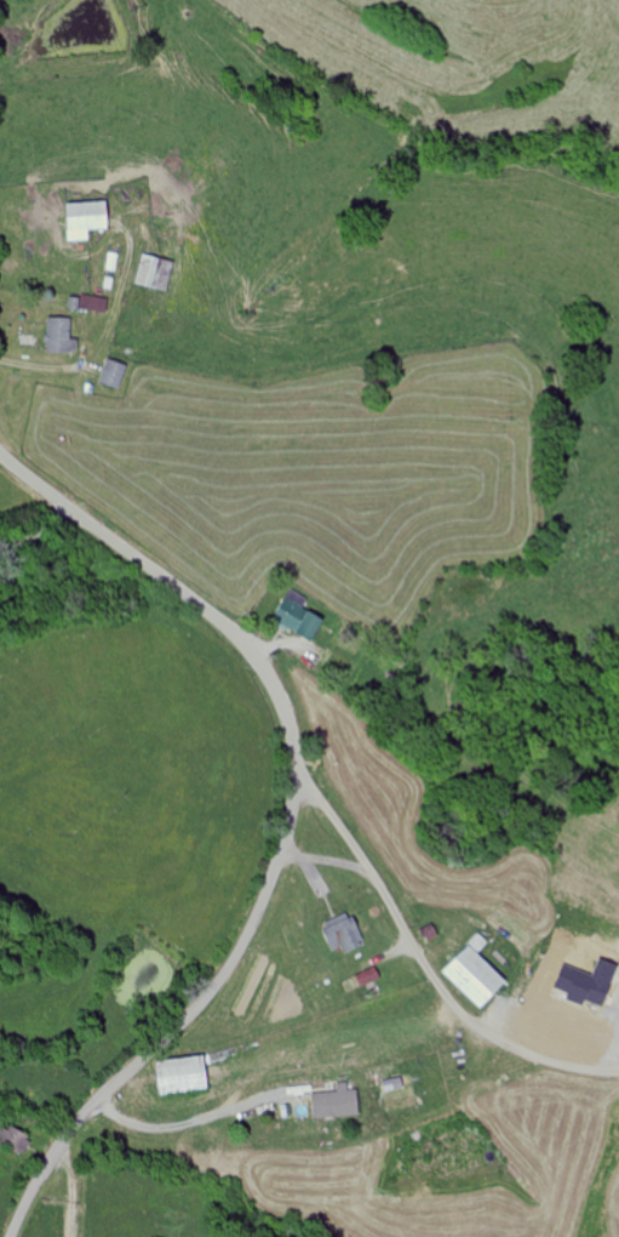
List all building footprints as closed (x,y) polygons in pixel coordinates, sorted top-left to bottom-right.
[(93,242),(93,231),(114,231),(114,204),(72,204),(72,242),(93,242)] [(109,271),(120,272),(122,254),(111,253),(109,271)] [(138,284),(170,293),(178,263),(146,255),(138,284)] [(74,341),(74,319),(50,319),(49,353),(81,353),(81,341),(74,341)] [(103,385),(124,390),(130,365),(109,360),(103,385)] [(330,619),(286,599),(275,622),(319,642),(330,619)] [(345,949),(347,955),(366,950),(357,915),(325,923),(333,952),(345,949)] [(514,983),(482,954),(491,943),(483,936),(447,974),(488,1012),(514,983)] [(385,980),(380,967),(358,975),(363,988),(385,980)] [(161,1065),(167,1099),(216,1090),(210,1057),(161,1065)] [(319,1120),(364,1116),(362,1091),(351,1092),(350,1084),(340,1085),(341,1093),(316,1095),(319,1120)]
